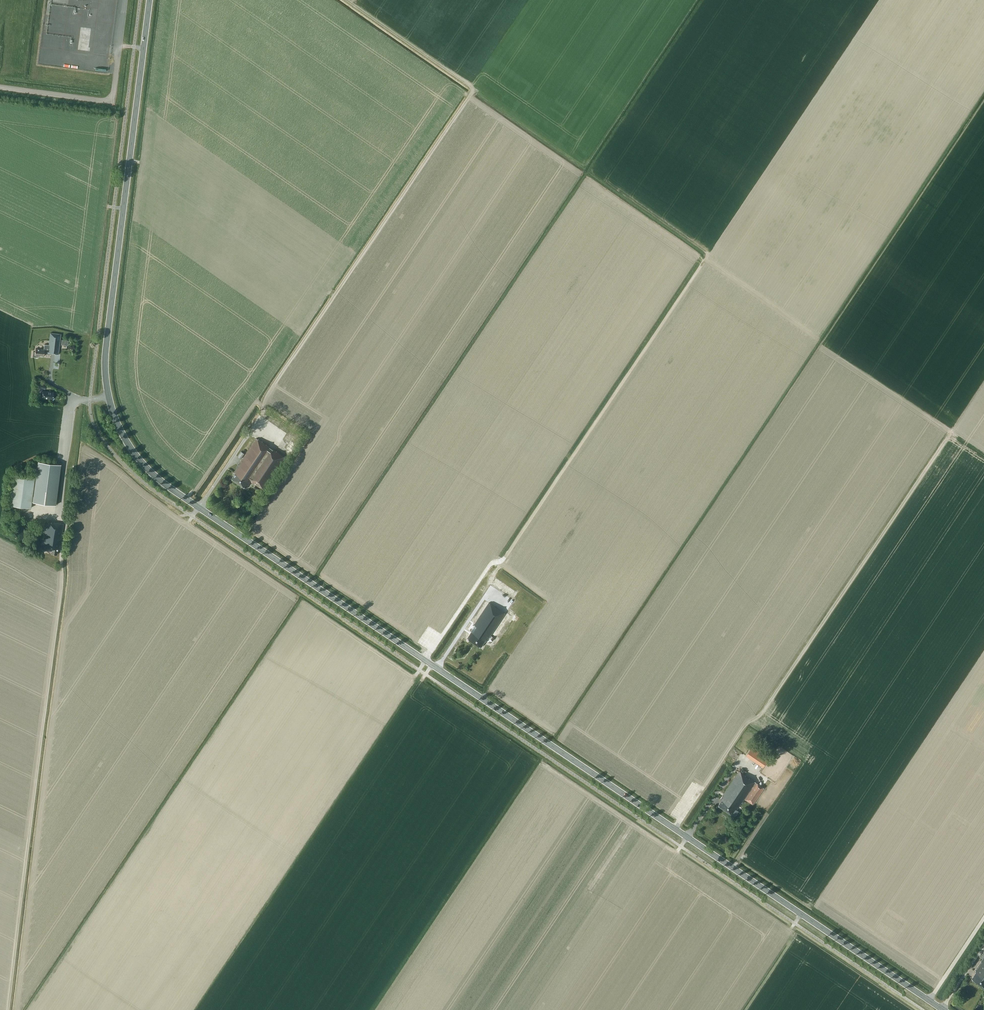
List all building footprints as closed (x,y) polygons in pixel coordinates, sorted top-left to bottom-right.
[(35,349),(35,352),(33,352),(32,357),(39,358),(39,356),(43,356),(44,352),(58,354),(61,334),(50,333),(49,345),(44,344),(44,350),(35,349)] [(41,398),(52,399),(53,393),(42,391),(42,389),(45,389),(46,384),(38,383),(37,388),(40,389),(39,394),(42,394),(41,398)] [(263,490),(284,458),(256,439),(234,472),(235,473),(231,479),(245,488),(245,487),(246,488),(251,482),(263,490)] [(33,497),(32,496),(34,478),(13,475),(10,505),(31,508),(31,502),(56,505),(61,464),(38,461),(33,497)] [(46,522),(42,549),(51,550),(51,553),(56,554),(57,549),(59,549),(63,524),(46,522)] [(485,641),(486,642),(505,613),(488,603),(470,631),(471,632),(467,638),(470,640),(469,642),(472,644),(473,642),(481,647),(485,641)] [(759,762),(764,765),(768,759),(763,756),(759,762)] [(738,811),(737,810),(744,799),(753,805),(764,788),(739,771),(720,799),(721,800),(718,805),(732,815),(732,814),(735,816),(738,811)] [(975,971),(976,972),(972,978),(983,986),(983,957),(975,971)]
